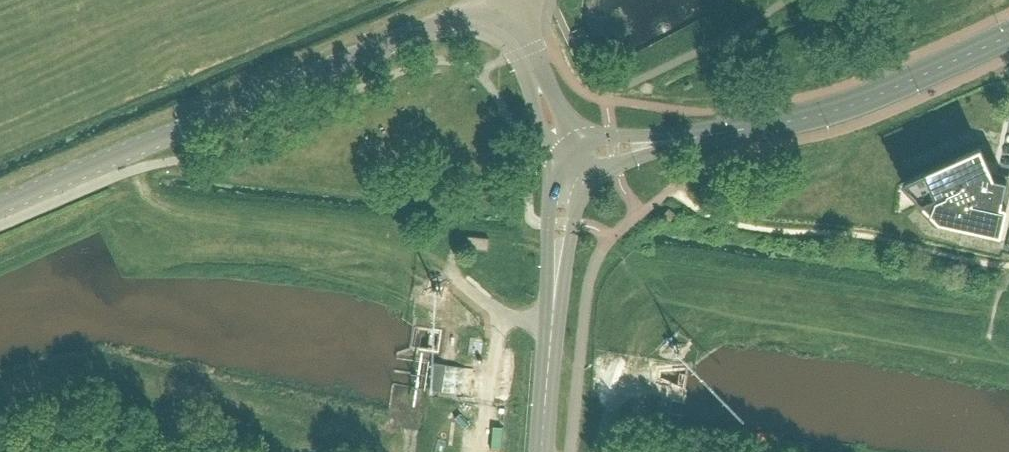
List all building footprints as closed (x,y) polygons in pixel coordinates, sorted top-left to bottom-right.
[(980,147),(910,178),(930,198),(921,203),(939,221),(1000,234),(1007,206),(1001,205),(1007,179),(993,177),(980,147)] [(670,209),(665,214),(671,220),(676,214),(670,209)] [(468,236),(468,239),(467,248),(488,250),(489,238),(468,236)] [(430,390),(462,394),(466,367),(434,363),(430,390)]
